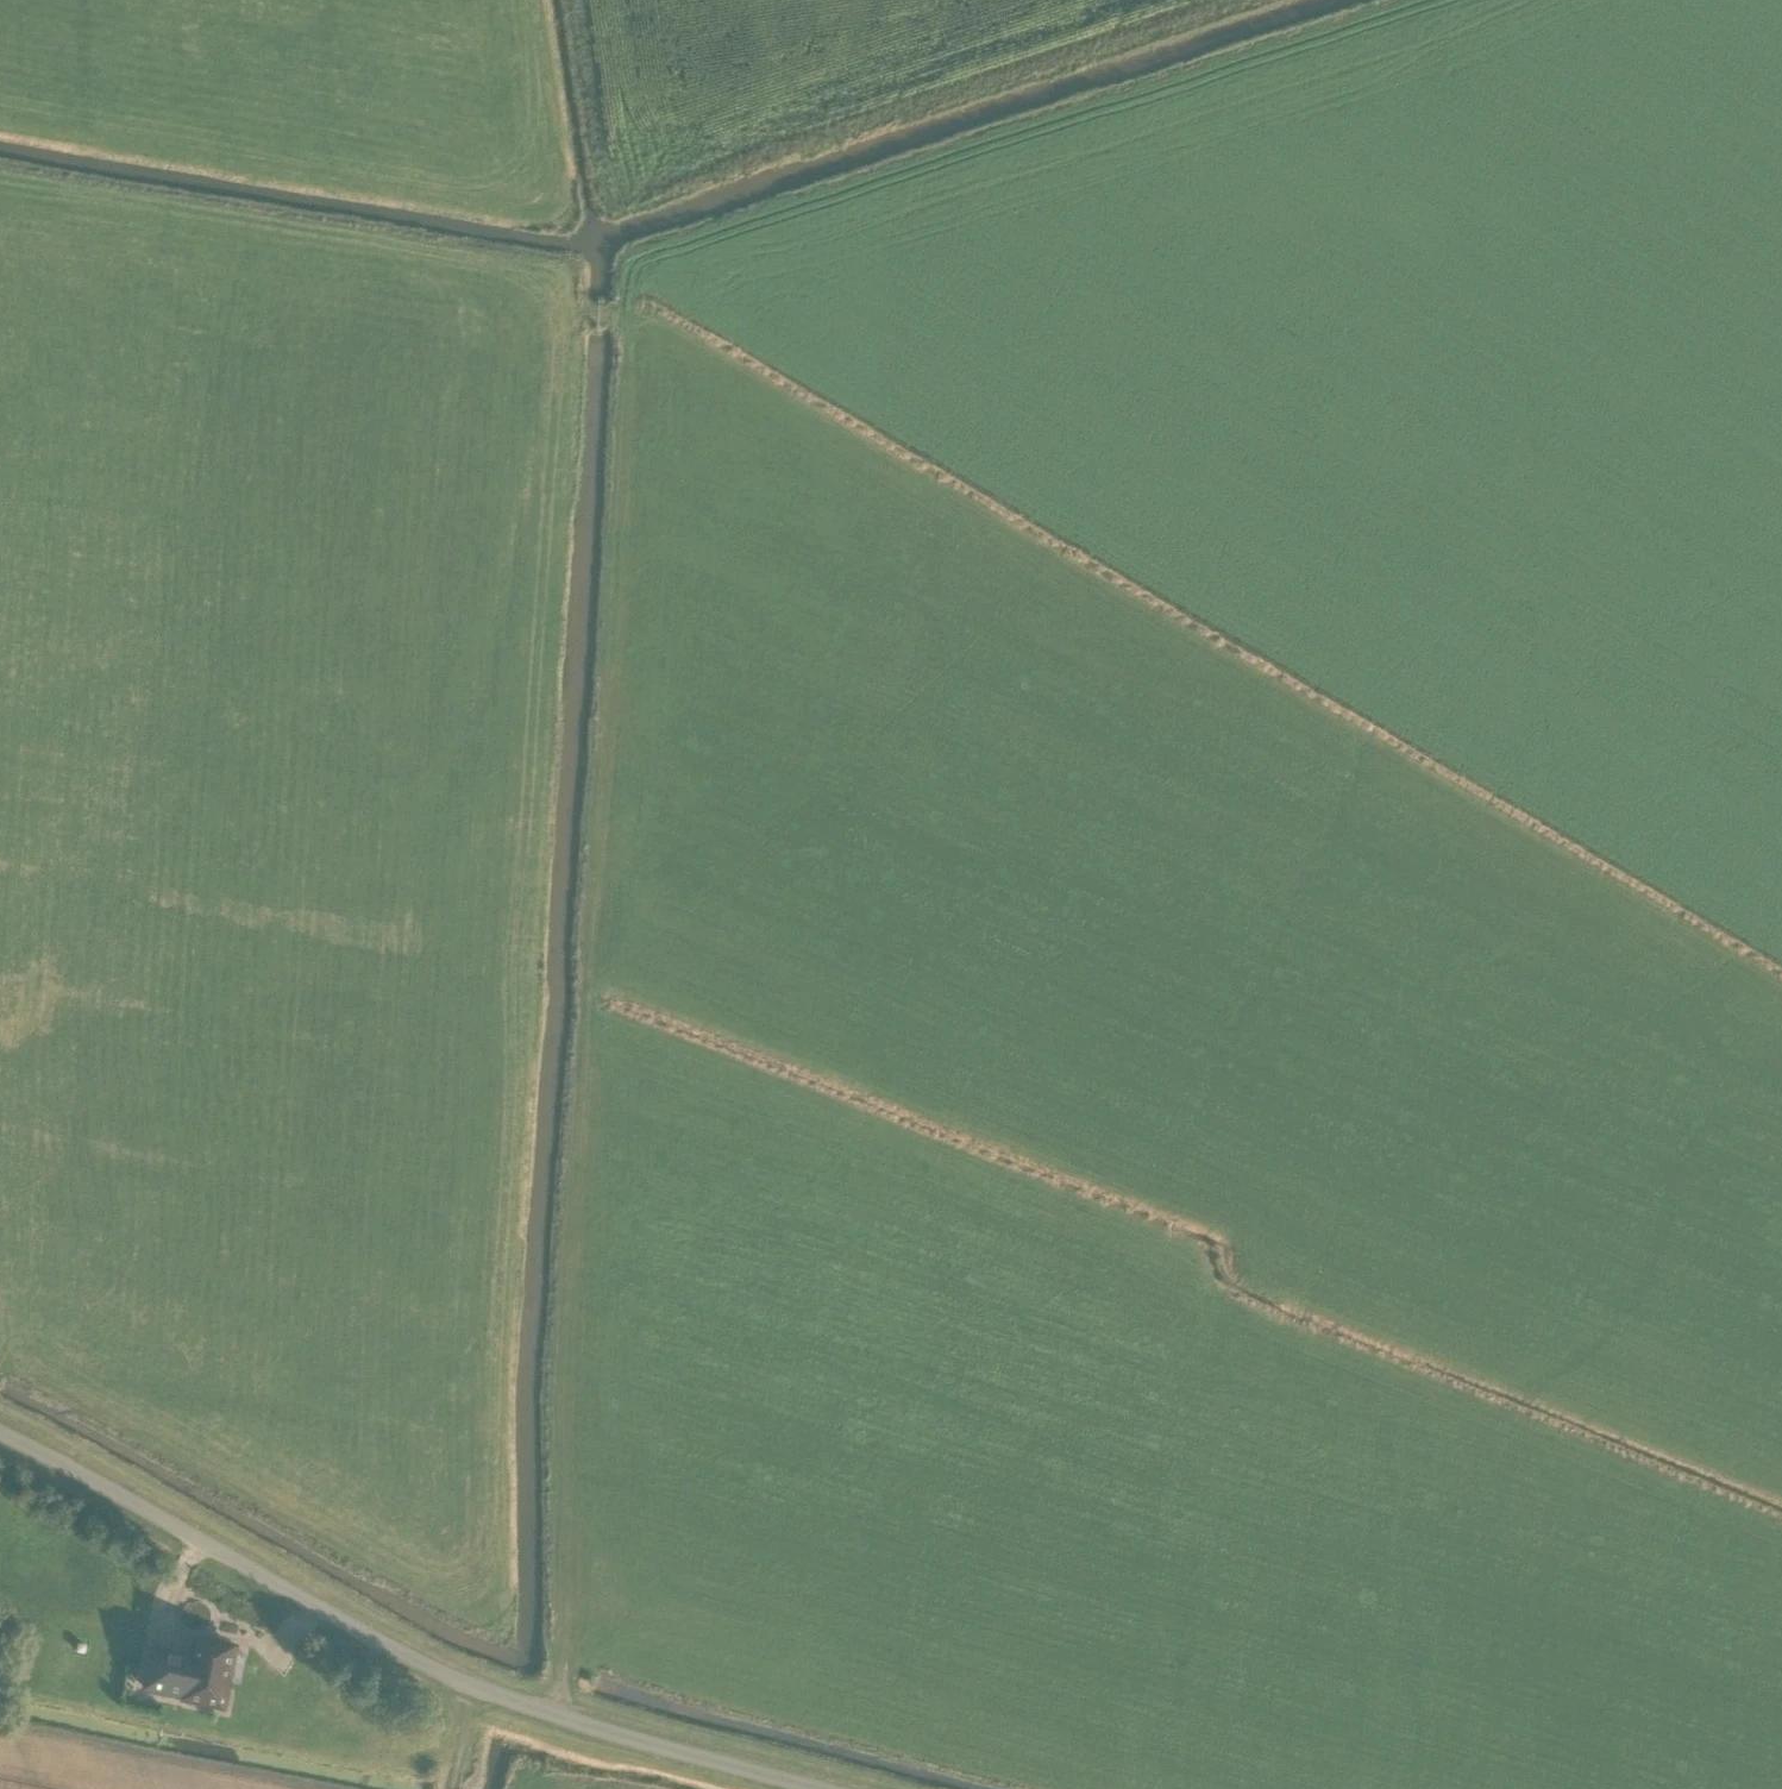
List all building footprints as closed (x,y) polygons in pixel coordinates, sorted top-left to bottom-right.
[(227,1650),(225,1643),(206,1639),(201,1644),(195,1643),(192,1660),(152,1652),(145,1689),(185,1697),(184,1699),(222,1707),(233,1651),(227,1650)] [(76,1650),(83,1652),(85,1645),(78,1643),(76,1650)]
